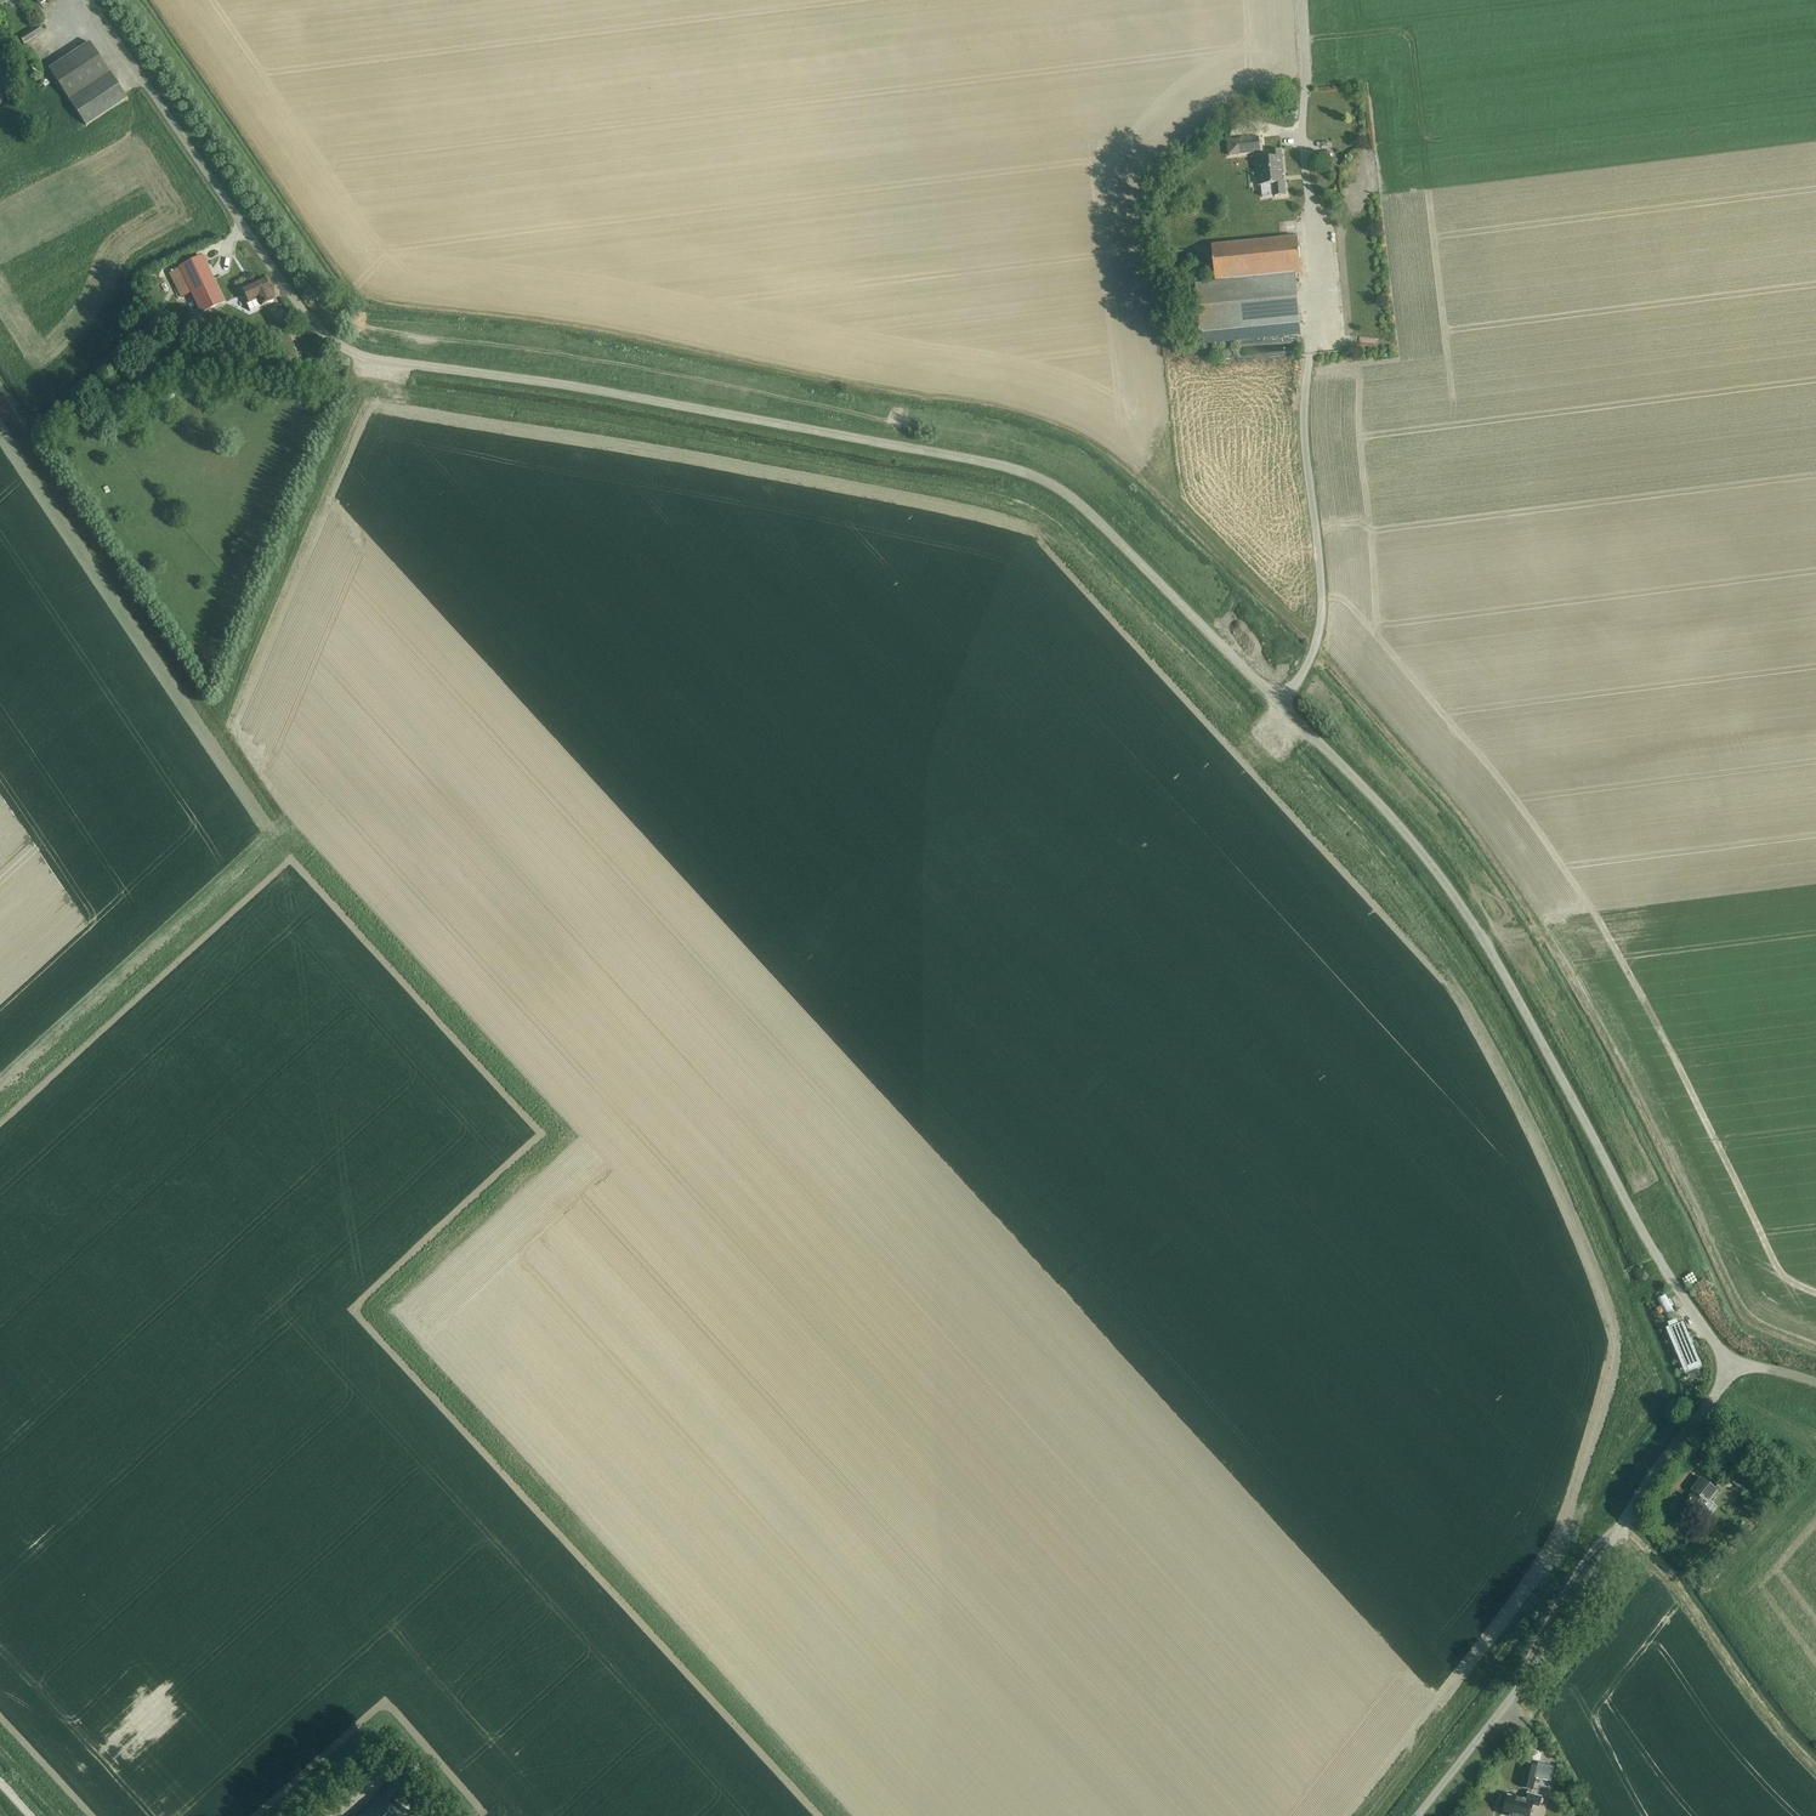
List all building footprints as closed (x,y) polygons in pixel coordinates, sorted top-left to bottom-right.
[(24,44),(43,32),(40,26),(20,38),(24,44)] [(49,69),(67,97),(108,70),(89,42),(49,69)] [(108,70),(67,97),(86,125),(127,98),(108,70)] [(1238,140),(1227,141),(1227,142),(1229,156),(1240,155),(1260,153),(1259,138),(1238,140)] [(1270,158),(1256,160),(1259,186),(1261,186),(1262,197),(1274,196),(1275,197),(1286,196),(1285,182),(1283,182),(1282,175),(1284,175),(1281,151),(1280,151),(1270,152),(1270,158)] [(1197,285),(1202,333),(1300,323),(1295,274),(1301,274),(1297,237),(1211,246),(1215,283),(1197,285)] [(224,304),(202,259),(180,270),(202,315),(224,304)] [(242,290),(249,305),(248,306),(251,313),(275,302),(265,280),(242,290)] [(1669,1292),(1661,1296),(1670,1316),(1670,1315),(1672,1319),(1680,1316),(1669,1292)] [(1676,1319),(1668,1323),(1685,1364),(1698,1359),(1683,1323),(1679,1324),(1676,1319)] [(1743,1489),(1748,1482),(1729,1469),(1724,1476),(1743,1489)] [(1752,1477),(1748,1483),(1753,1486),(1758,1480),(1752,1477)] [(1696,1493),(1684,1508),(1705,1524),(1712,1515),(1718,1507),(1709,1501),(1717,1491),(1702,1479),(1692,1491),(1696,1493)] [(1527,1765),(1522,1788),(1528,1790),(1530,1790),(1534,1774),(1545,1777),(1547,1768),(1536,1765),(1536,1767),(1527,1765)] [(1504,1815),(1506,1815),(1530,1815),(1534,1803),(1540,1805),(1542,1798),(1530,1794),(1530,1790),(1528,1790),(1526,1801),(1508,1796),(1506,1805),(1504,1815)] [(383,1796),(361,1815),(401,1815),(383,1796)]
